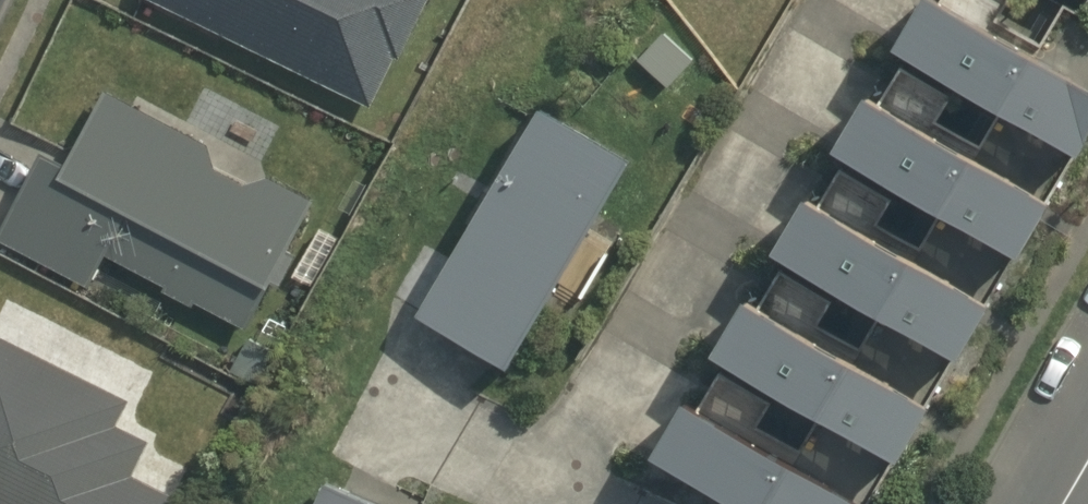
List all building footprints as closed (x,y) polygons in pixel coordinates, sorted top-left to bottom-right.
[(370,106),(394,58),(397,60),(427,0),(151,0),(370,106)] [(901,37),(1084,149),(1087,142),(1087,77),(962,0),(923,0),(901,37)] [(666,30),(639,58),(670,86),(696,58),(666,30)] [(210,163),(208,141),(102,87),(64,162),(39,149),(0,223),(0,237),(87,282),(103,251),(166,283),(162,290),(188,304),(191,299),(245,327),(267,284),(275,288),(294,252),(285,247),(310,198),(260,172),(240,179),(210,163)] [(873,87),(841,140),(1025,250),(1057,197),(873,87)] [(515,362),(636,155),(544,102),(422,309),(515,362)] [(814,189),(780,241),(964,354),(995,300),(814,189)] [(753,290),(722,344),(903,456),(935,402),(753,290)] [(128,397),(0,335),(0,503),(175,503),(178,497),(130,473),(147,439),(115,423),(128,397)] [(660,446),(754,503),(875,503),(691,394),(660,446)] [(331,475),(318,503),(398,503),(331,475)]
